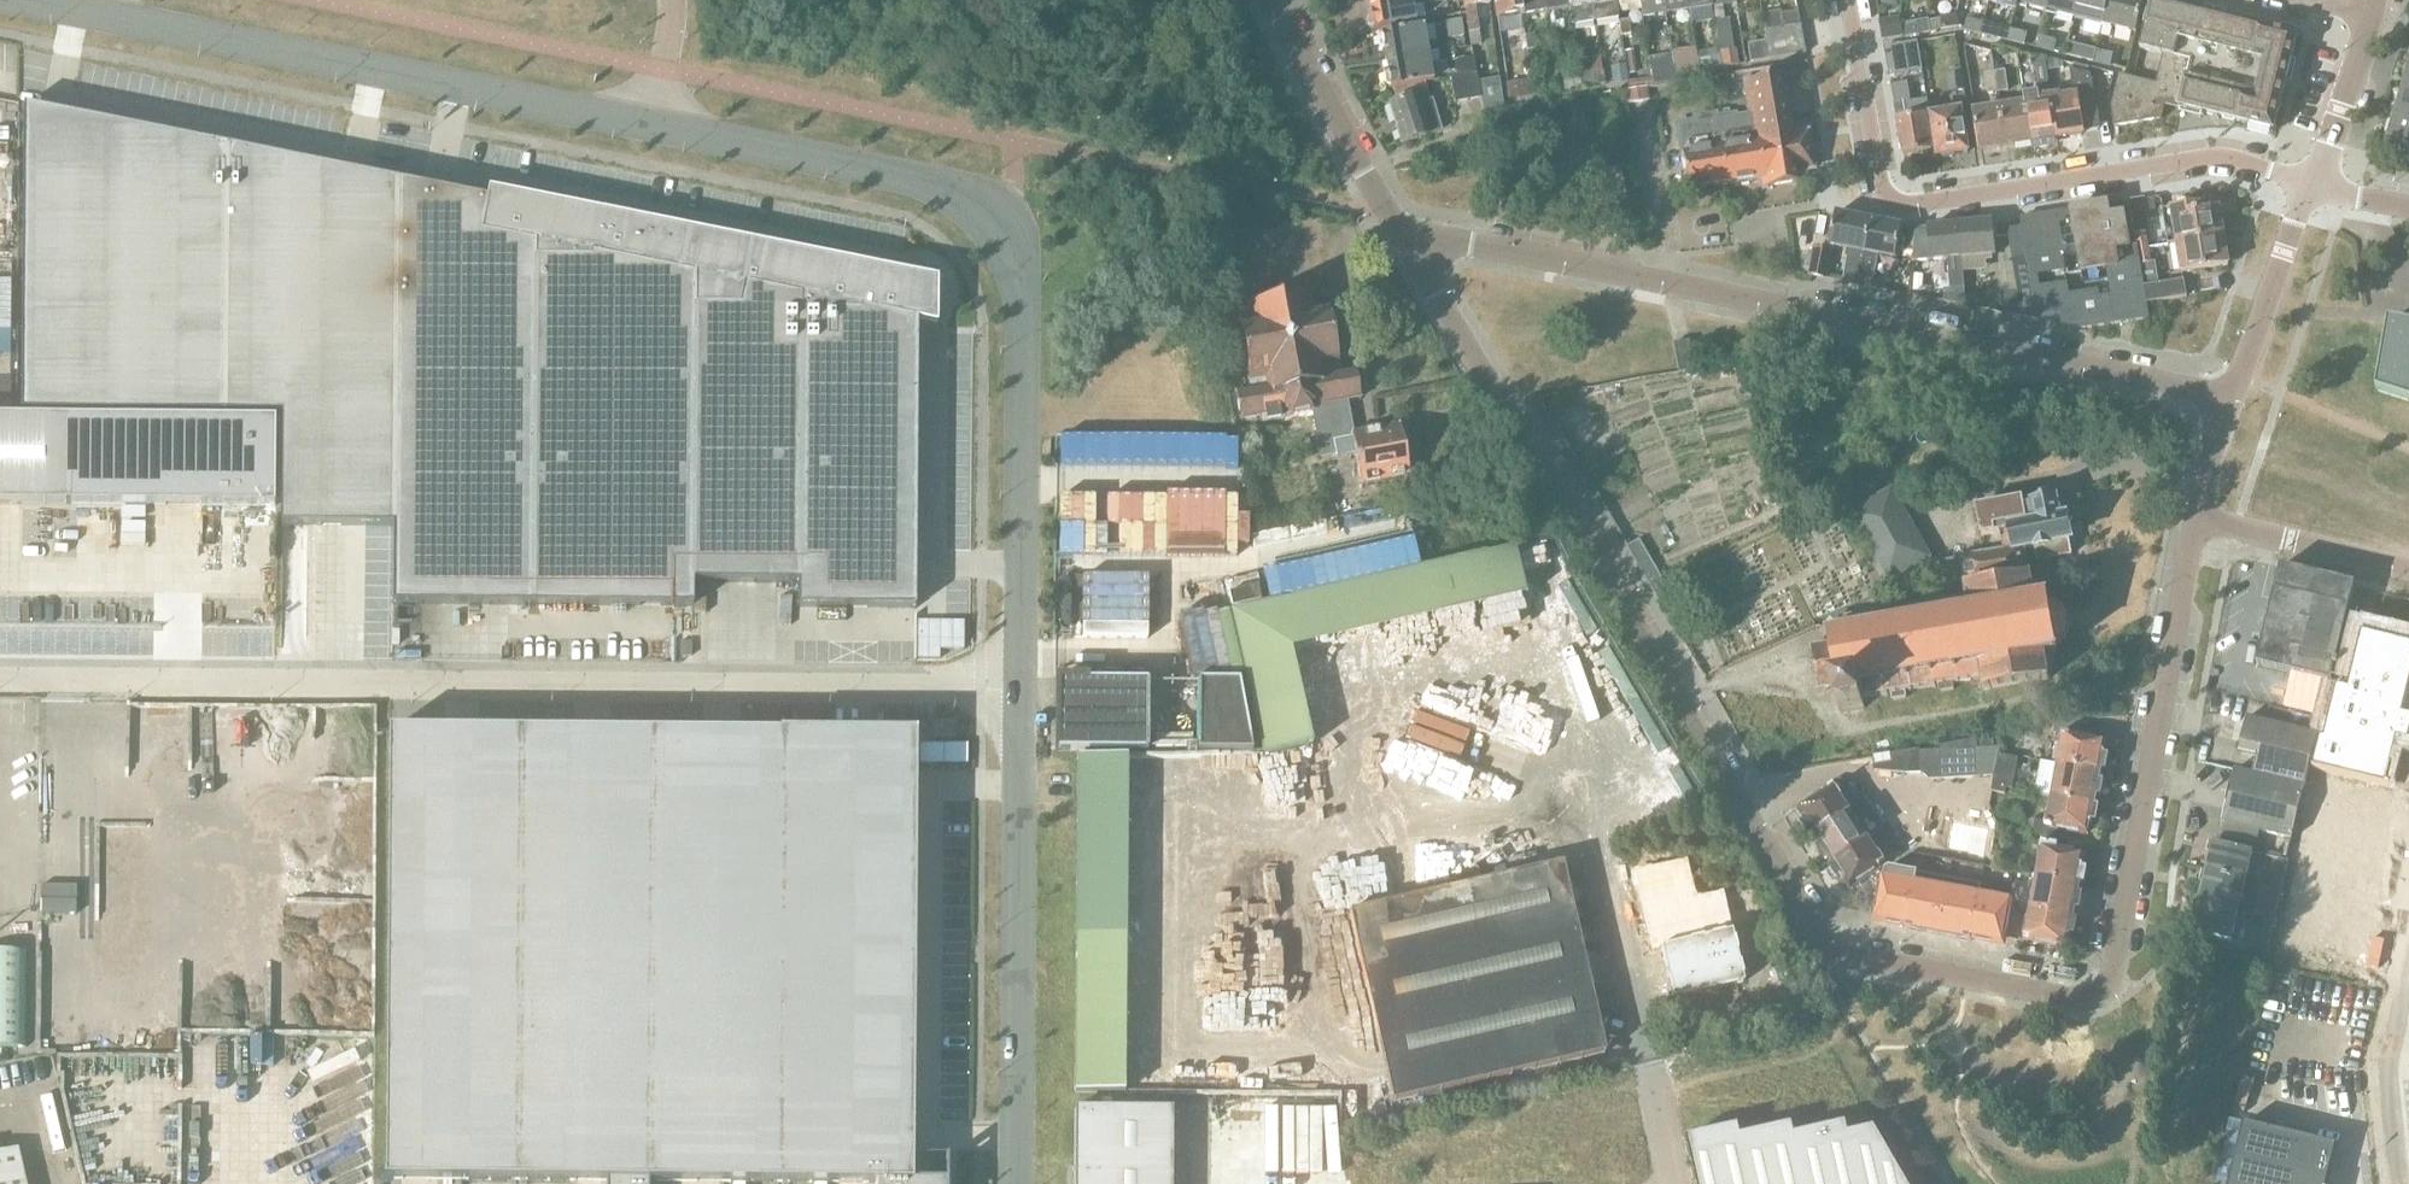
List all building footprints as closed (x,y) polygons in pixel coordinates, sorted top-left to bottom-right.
[(1367,0),(1369,12),(1365,15),(1366,24),(1371,26),(1371,28),(1414,21),(1412,6),(1442,0),(1367,0)] [(1467,33),(1477,31),(1473,5),(1488,2),(1487,0),(1462,0),(1467,33)] [(1499,30),(1522,26),(1520,16),(1518,0),(1494,0),(1499,30)] [(1520,16),(1544,12),(1542,0),(1518,0),(1520,16)] [(1544,12),(1567,9),(1566,0),(1542,0),(1544,12)] [(1569,25),(1592,21),(1589,0),(1566,0),(1567,9),(1569,25)] [(1592,21),(1617,17),(1617,13),(1615,2),(1614,0),(1589,0),(1592,21)] [(1638,0),(1614,0),(1615,2),(1617,13),(1640,10),(1638,0)] [(1664,13),(1662,0),(1638,0),(1640,10),(1641,17),(1664,13)] [(1664,13),(1687,9),(1686,0),(1662,0),(1664,13)] [(1710,0),(1686,0),(1687,9),(1709,6),(1710,6),(1711,6),(1710,0)] [(1988,2),(2017,9),(2018,5),(2017,5),(2018,0),(1989,0),(1988,2)] [(2017,5),(2018,5),(2026,7),(2027,6),(2047,11),(2049,0),(2018,0),(2017,5)] [(2079,0),(2049,0),(2047,11),(2075,18),(2079,0)] [(2075,18),(2103,25),(2109,0),(2079,0),(2075,18)] [(2103,25),(2136,33),(2144,0),(2109,0),(2103,25)] [(2139,48),(2163,54),(2155,83),(2119,74),(2111,106),(2114,126),(2161,119),(2165,103),(2179,106),(2179,109),(2180,109),(2181,107),(2202,112),(2202,115),(2203,115),(2204,112),(2218,116),(2217,119),(2218,119),(2219,116),(2249,123),(2248,126),(2249,127),(2250,124),(2271,129),(2271,132),(2272,132),(2273,129),(2276,130),(2276,129),(2273,128),(2279,106),(2282,107),(2282,106),(2279,105),(2284,83),(2287,84),(2288,83),(2285,82),(2296,37),(2299,38),(2299,36),(2296,36),(2297,33),(2295,33),(2295,35),(2262,27),(2263,24),(2261,24),(2261,27),(2227,19),(2228,16),(2226,15),(2226,18),(2204,13),(2205,10),(2203,10),(2203,13),(2187,9),(2188,6),(2186,6),(2186,8),(2176,6),(2177,3),(2175,3),(2175,6),(2153,0),(2152,0),(2139,48)] [(1724,19),(1721,4),(1711,6),(1710,6),(1712,21),(1724,19)] [(1779,11),(1770,12),(1762,13),(1767,41),(1764,42),(1767,59),(1804,53),(1799,25),(1796,11),(1780,14),(1779,11)] [(1942,29),(1959,26),(1957,15),(1941,18),(1942,29)] [(1626,19),(1617,21),(1620,35),(1629,33),(1626,19)] [(1964,30),(1980,34),(1983,23),(1967,19),(1964,30)] [(1461,20),(1445,22),(1448,39),(1463,36),(1461,20)] [(1900,21),(1880,25),(1882,40),(1903,36),(1900,21)] [(1913,34),(1929,32),(1927,21),(1911,23),(1913,34)] [(1983,23),(1980,34),(2008,41),(2011,30),(1983,23)] [(1381,33),(1376,36),(1378,45),(1383,47),(1383,50),(1385,58),(1428,51),(1436,49),(1434,41),(1426,42),(1423,24),(1380,31),(1381,33)] [(1729,28),(1716,30),(1718,47),(1732,45),(1729,28)] [(2008,41),(2024,45),(2027,34),(2011,30),(2008,41)] [(1533,33),(1523,35),(1526,49),(1535,48),(1533,33)] [(2037,48),(2053,52),(2056,41),(2040,37),(2037,48)] [(1884,47),(1889,77),(1922,71),(1917,41),(1884,47)] [(1767,59),(1764,42),(1748,45),(1751,62),(1767,59)] [(2066,55),(2082,59),(2085,48),(2068,44),(2066,55)] [(1698,71),(1697,67),(1695,51),(1694,47),(1693,47),(1671,51),(1671,53),(1675,75),(1698,71)] [(1719,52),(1722,67),(1738,64),(1735,49),(1719,52)] [(1707,50),(1695,51),(1697,67),(1709,65),(1707,50)] [(1387,71),(1383,73),(1384,82),(1389,84),(1389,86),(1392,86),(1423,80),(1432,79),(1428,51),(1385,58),(1386,67),(1387,71)] [(1635,74),(1632,51),(1624,52),(1625,65),(1627,76),(1635,74)] [(2094,62),(2110,65),(2112,55),(2096,51),(2094,62)] [(1648,57),(1651,78),(1652,85),(1665,83),(1659,55),(1648,57)] [(1458,74),(1466,73),(1475,72),(1472,57),(1455,60),(1458,74)] [(1580,72),(1577,72),(1580,88),(1583,87),(1604,83),(1600,58),(1578,61),(1580,72)] [(2056,137),(2050,100),(2045,64),(2035,66),(2039,92),(2023,95),(2025,105),(2025,104),(2031,141),(2032,141),(2034,148),(2049,146),(2048,138),(2056,137)] [(1625,65),(1610,67),(1612,82),(1627,80),(1627,76),(1625,65)] [(1744,81),(1750,116),(1741,118),(1740,115),(1715,119),(1714,115),(1695,119),(1696,122),(1677,125),(1687,189),(1760,177),(1762,187),(1801,181),(1799,171),(1811,169),(1805,133),(1789,136),(1779,75),(1777,76),(1776,65),(1742,71),(1744,81)] [(2075,97),(2050,100),(2056,137),(2082,133),(2082,131),(2099,129),(2095,100),(2094,100),(2090,75),(2071,70),(2075,97)] [(2004,71),(1994,73),(1998,92),(2007,90),(2004,71)] [(1580,88),(1577,72),(1561,75),(1564,91),(1580,88)] [(1450,77),(1452,93),(1454,102),(1480,98),(1477,82),(1475,73),(1450,77)] [(1988,93),(1998,92),(1994,73),(1985,74),(1988,93)] [(1963,89),(1961,74),(1946,77),(1949,92),(1963,89)] [(1477,82),(1480,98),(1482,110),(1502,107),(1498,78),(1477,82)] [(1628,89),(1652,85),(1651,78),(1650,78),(1627,82),(1628,89)] [(1509,99),(1535,94),(1532,79),(1506,84),(1509,99)] [(1393,93),(1395,102),(1388,104),(1400,143),(1439,129),(1430,100),(1427,91),(1423,80),(1392,86),(1393,93)] [(1626,105),(1631,105),(1649,102),(1646,87),(1624,91),(1626,105)] [(2394,117),(2408,121),(2408,91),(2402,89),(2401,93),(2399,92),(2395,103),(2397,106),(2395,113),(2394,113),(2393,114),(2394,115),(2394,117)] [(1909,102),(1894,105),(1903,156),(1931,151),(1925,115),(1911,117),(1909,103),(1909,102)] [(396,180),(24,103),(21,410),(282,413),(281,525),(393,526),(396,180)] [(2031,141),(2025,104),(2025,105),(2000,108),(2006,145),(2031,141)] [(1947,112),(1930,115),(1937,157),(1941,156),(1944,158),(1952,157),(1954,154),(1968,151),(1960,105),(1947,107),(1947,112)] [(1981,149),(2006,145),(2000,108),(1975,113),(1981,149)] [(2401,156),(2408,158),(2408,121),(2394,117),(2385,146),(2403,151),(2401,156)] [(1623,199),(1618,170),(1618,169),(1597,173),(1602,203),(1623,199)] [(487,198),(396,180),(393,525),(392,604),(693,606),(693,582),(798,583),(798,607),(915,608),(918,321),(937,325),(937,280),(489,189),(487,198)] [(2136,245),(2137,249),(2148,247),(2146,232),(2149,232),(2143,198),(2129,200),(2136,245)] [(2121,202),(2021,218),(2022,227),(2027,256),(2038,319),(2083,328),(2149,318),(2146,303),(2143,287),(2140,264),(2139,261),(2137,249),(2136,245),(2129,246),(2121,202)] [(2168,244),(2177,243),(2177,242),(2223,235),(2223,232),(2224,232),(2222,220),(2221,220),(2219,207),(2204,210),(2203,203),(2162,210),(2168,244)] [(1850,249),(1844,282),(1859,285),(1872,220),(1833,212),(1826,244),(1850,249)] [(1872,220),(1859,285),(1872,288),(1879,254),(1894,257),(1895,248),(1911,251),(1913,228),(1872,220)] [(1992,222),(1961,224),(1964,257),(1995,254),(1992,222)] [(1961,224),(1914,229),(1914,261),(1950,258),(1951,276),(1950,276),(1952,289),(1946,289),(1947,301),(1968,305),(1964,257),(1961,224)] [(2014,267),(2016,280),(2018,291),(2022,316),(2038,319),(2027,256),(2022,227),(2007,230),(2013,262),(2014,267)] [(2177,242),(2177,243),(2182,272),(2228,265),(2227,261),(2229,260),(2227,249),(2226,249),(2225,244),(2226,244),(2226,242),(2224,242),(2223,235),(2177,242)] [(2151,262),(2148,247),(2137,249),(2139,261),(2140,264),(2151,262)] [(1814,249),(1809,275),(1825,279),(1831,252),(1814,249)] [(16,416),(17,250),(0,250),(0,416),(16,416)] [(2184,280),(2143,287),(2146,303),(2177,298),(2187,297),(2184,280)] [(2001,294),(2005,313),(2022,316),(2018,291),(2001,294)] [(1351,434),(1352,433),(1348,416),(1351,416),(1350,408),(1347,408),(1345,399),(1359,397),(1354,370),(1339,372),(1327,306),(1311,308),(1308,293),(1250,303),(1253,319),(1238,322),(1250,389),(1235,391),(1240,419),(1265,414),(1267,422),(1312,414),(1316,440),(1332,437),(1351,434)] [(1976,293),(1967,294),(1968,305),(1977,305),(1976,293)] [(2388,321),(2376,391),(2408,402),(2408,325),(2388,321)] [(1747,365),(1736,367),(1739,389),(1750,387),(1747,365)] [(0,417),(0,504),(67,504),(274,506),(275,419),(68,418),(16,417),(0,417)] [(1351,434),(1360,484),(1408,476),(1399,425),(1352,433),(1351,434)] [(1061,462),(1085,463),(1086,436),(1062,435),(1061,462)] [(1336,455),(1332,437),(1316,440),(1320,458),(1336,455)] [(2005,552),(2023,548),(2035,546),(2038,560),(2072,553),(2069,538),(2071,538),(2066,517),(2060,518),(2053,488),(2032,493),(2033,497),(2023,499),(2023,498),(1976,509),(1982,537),(2001,533),(2005,552)] [(1891,492),(1849,517),(1891,585),(1933,560),(1891,492)] [(1060,494),(1060,551),(1158,551),(1158,497),(1128,497),(1128,494),(1060,494)] [(1637,541),(1626,547),(1658,602),(1669,596),(1658,578),(1637,541)] [(2054,606),(2049,606),(2048,598),(2034,600),(2034,598),(2036,597),(2037,596),(2038,595),(2039,593),(2039,592),(2039,591),(2039,590),(2039,589),(2039,587),(2038,586),(2037,585),(2036,584),(2034,583),(2032,582),(2031,582),(2030,575),(2029,576),(2023,548),(2005,552),(1962,559),(1962,560),(1937,564),(1943,604),(1942,604),(1942,605),(1938,606),(1937,599),(1924,601),(1925,608),(1921,609),(1921,608),(1918,608),(1918,609),(1897,613),(1897,612),(1894,612),(1894,613),(1891,614),(1890,607),(1876,610),(1877,616),(1874,616),(1856,618),(1856,620),(1848,621),(1848,620),(1844,620),(1842,619),(1840,618),(1839,618),(1836,617),(1833,618),(1832,618),(1830,619),(1829,620),(1828,621),(1827,623),(1826,625),(1825,626),(1825,628),(1825,630),(1825,631),(1825,632),(1826,634),(1827,636),(1829,638),(1830,640),(1831,640),(1832,643),(1812,646),(1819,686),(1838,683),(1838,686),(1835,687),(1840,711),(1864,707),(1863,698),(1884,694),(1884,695),(1887,695),(1887,694),(1891,693),(1892,699),(1905,697),(1904,691),(1908,690),(1908,691),(1911,690),(1931,686),(1931,687),(1935,686),(1935,685),(1939,685),(1940,691),(1953,689),(1952,682),(1956,682),(1956,683),(1959,682),(1959,681),(1966,680),(1968,691),(1984,688),(1984,690),(1991,689),(1990,687),(2042,678),(2042,679),(2048,678),(2047,673),(2048,672),(2049,672),(2051,670),(2051,669),(2052,669),(2052,667),(2053,665),(2052,664),(2052,662),(2051,661),(2050,659),(2048,657),(2047,657),(2045,656),(2044,656),(2043,654),(2058,651),(2056,643),(2058,642),(2061,641),(2063,638),(2065,637),(2066,635),(2067,633),(2068,631),(2068,628),(2072,627),(2070,616),(2067,617),(2066,616),(2065,613),(2063,611),(2060,608),(2057,606),(2054,606)] [(2281,566),(2257,665),(2331,683),(2335,668),(2338,668),(2339,664),(2336,663),(2340,646),(2352,649),(2358,625),(2353,624),(2346,622),(2351,601),(2355,586),(2355,585),(2281,566)] [(1084,632),(1149,633),(1149,575),(1084,574),(1084,632)] [(1279,601),(1230,612),(1263,756),(1312,744),(1290,650),(1290,649),(1279,601)] [(963,619),(916,620),(916,657),(940,657),(940,647),(963,647),(963,619)] [(318,624),(318,654),(360,654),(359,623),(318,624)] [(2312,768),(2390,787),(2390,786),(2387,785),(2398,741),(2408,744),(2408,640),(2359,628),(2346,685),(2334,682),(2321,735),(2312,768)] [(1058,680),(1057,715),(1148,716),(1148,680),(1058,680)] [(1196,680),(1196,716),(1245,716),(1239,681),(1196,680)] [(1148,716),(1057,715),(1057,751),(1147,752),(1148,716)] [(1251,752),(1245,716),(1196,716),(1196,752),(1251,752)] [(2247,717),(2239,750),(2257,755),(2252,774),(2305,786),(2317,734),(2247,717)] [(2061,745),(2057,764),(2101,772),(2102,769),(2106,769),(2108,756),(2105,755),(2105,752),(2103,752),(2104,742),(2077,736),(2080,720),(2058,723),(2056,732),(2062,733),(2060,745),(2061,745)] [(934,721),(934,737),(955,737),(955,722),(934,721)] [(383,1173),(383,1180),(390,1181),(390,1178),(605,1180),(605,1183),(648,1183),(648,1181),(874,1183),(947,1183),(947,1158),(945,1158),(944,1182),(924,1182),(924,1181),(910,1181),(912,1011),(914,735),(786,734),(786,732),(779,732),(779,734),(538,732),(390,731),(389,731),(385,1173),(383,1173)] [(1940,750),(1942,779),(1973,777),(1973,748),(1977,748),(1976,738),(1940,744),(1940,750)] [(967,760),(967,742),(922,741),(921,759),(967,760)] [(1973,748),(1973,777),(1993,776),(2000,747),(1977,748),(1973,748)] [(1921,772),(1919,751),(1919,749),(1905,751),(1906,773),(1921,772)] [(1919,751),(1921,772),(1927,779),(1942,779),(1940,750),(1919,751)] [(1906,773),(1905,751),(1872,757),(1873,770),(1906,773)] [(1994,785),(2007,788),(2013,789),(2019,758),(2000,754),(1994,785)] [(2057,764),(2051,797),(2095,805),(2097,794),(2101,795),(2103,781),(2100,781),(2101,772),(2057,764)] [(2234,769),(2222,822),(2292,839),(2305,786),(2252,774),(2234,769)] [(2314,772),(2293,859),(2298,861),(2297,865),(2376,884),(2398,792),(2314,772)] [(1809,803),(1799,809),(1805,817),(1802,819),(1805,822),(1802,824),(1810,836),(1814,833),(1815,834),(1851,811),(1832,781),(1810,795),(1813,800),(1809,803)] [(2007,788),(1994,785),(1993,790),(2006,793),(2007,788)] [(2060,827),(2077,830),(2087,832),(2089,823),(2091,823),(2092,820),(2095,821),(2098,806),(2095,805),(2051,797),(2048,813),(2047,812),(2045,825),(2060,828),(2060,827)] [(1851,811),(1815,834),(1820,843),(1817,845),(1824,856),(1827,854),(1833,862),(1869,839),(1851,811)] [(1876,834),(1885,829),(1878,817),(1869,823),(1876,834)] [(2028,834),(2040,836),(2043,820),(2031,818),(2028,834)] [(1834,865),(1831,866),(1839,878),(1842,876),(1843,879),(1845,878),(1851,886),(1885,864),(1869,839),(1833,862),(1834,865)] [(2036,874),(2080,883),(2080,882),(2084,883),(2086,869),(2083,868),(2083,865),(2081,865),(2083,854),(2057,850),(2058,845),(2042,841),(2038,860),(2039,860),(2036,874)] [(2207,872),(2245,882),(2252,851),(2237,847),(2231,845),(2231,846),(2214,842),(2211,853),(2207,872)] [(1635,932),(1687,922),(1684,904),(1703,901),(1694,853),(1644,863),(1648,882),(1626,886),(1635,932)] [(2281,890),(2288,860),(2280,858),(2273,888),(2281,890)] [(1562,864),(1349,913),(1392,1101),(1604,1052),(1562,864)] [(2297,865),(2274,959),(2352,978),(2376,885),(2376,884),(2297,865)] [(1876,914),(1881,922),(1881,921),(1907,926),(1916,882),(1917,877),(1919,873),(1891,868),(1884,872),(1883,876),(1876,914)] [(2200,901),(2199,902),(2238,911),(2245,882),(2207,872),(2204,883),(2200,901)] [(1907,926),(1907,928),(1942,935),(1971,940),(1972,938),(1982,884),(1919,873),(1917,877),(1916,882),(1907,926)] [(2030,908),(2073,917),(2076,906),(2079,907),(2081,894),(2078,894),(2080,883),(2036,874),(2030,908)] [(2265,917),(2274,919),(2281,890),(2273,888),(2265,917)] [(1981,894),(1972,938),(1999,943),(2005,939),(2006,933),(2009,922),(2013,900),(1981,894)] [(2199,901),(2192,931),(2209,936),(2214,937),(2231,941),(2238,911),(2199,902),(2200,901),(2199,901)] [(2027,917),(2023,936),(2023,937),(2065,945),(2067,935),(2070,936),(2071,933),(2074,933),(2077,920),(2073,919),(2073,917),(2030,908),(2028,918),(2027,917)] [(2267,950),(2274,919),(2265,917),(2258,947),(2267,950)] [(1731,931),(1660,947),(1672,999),(1743,982),(1731,931)] [(1077,1090),(1121,1090),(1124,951),(1105,951),(1105,966),(1079,965),(1077,1090)] [(61,1101),(34,1108),(43,1146),(54,1144),(69,1140),(61,1101)] [(1172,1109),(1074,1108),(1073,1183),(1172,1183),(1172,1109)] [(2228,1183),(2327,1183),(2337,1144),(2243,1121),(2228,1183)] [(1793,1135),(1792,1135),(1803,1183),(1857,1183),(1846,1134),(1847,1134),(1844,1123),(1793,1135)] [(1792,1135),(1793,1135),(1791,1124),(1739,1136),(1738,1136),(1749,1183),(1803,1183),(1792,1135)] [(1738,1136),(1739,1136),(1737,1126),(1684,1138),(1694,1183),(1749,1183),(1738,1136)] [(1873,1128),(1847,1134),(1846,1134),(1857,1183),(1906,1183),(1873,1128)] [(54,1144),(63,1183),(80,1183),(69,1140),(54,1144)] [(17,1148),(0,1152),(0,1183),(25,1183),(17,1148)]
